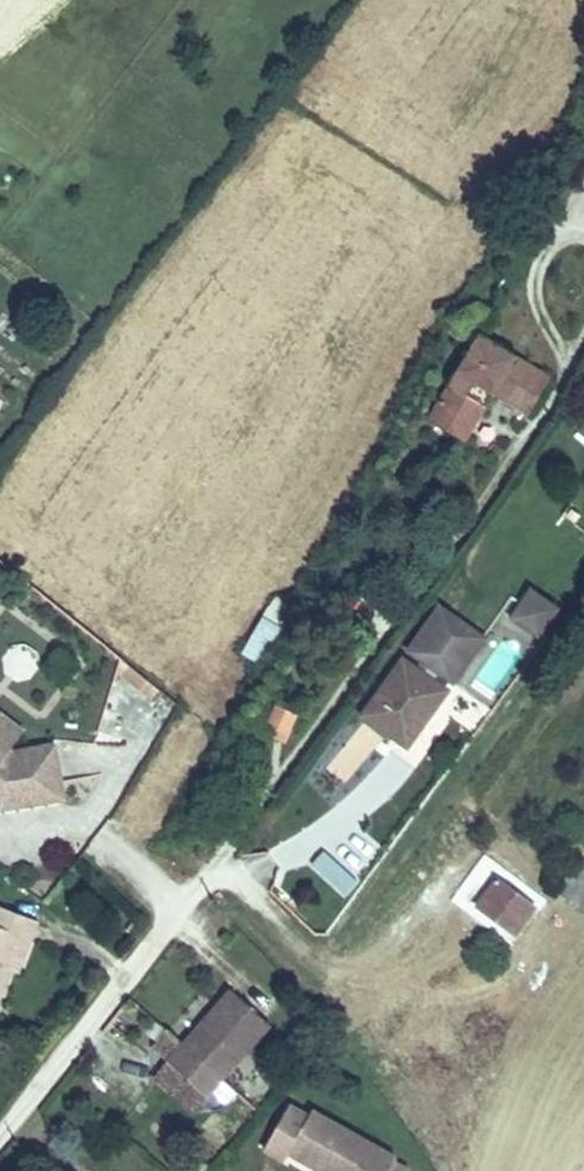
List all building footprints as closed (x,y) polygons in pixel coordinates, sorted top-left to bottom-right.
[(550,378),(481,335),(430,419),(465,441),(494,393),(529,414),(550,378)] [(559,611),(532,591),(525,601),(552,621),(559,611)] [(552,621),(525,601),(523,604),(514,616),(541,636),(552,621)] [(483,637),(440,606),(410,650),(425,660),(418,669),(403,658),(364,715),(407,746),(447,690),(432,679),(438,670),(454,681),(484,638),(483,637)] [(260,664),(279,626),(260,616),(241,655),(260,664)] [(272,706),(261,733),(284,743),(295,715),(272,706)] [(0,712),(0,742),(8,748),(22,730),(0,712)] [(0,742),(0,808),(64,798),(55,746),(13,752),(8,748),(0,742)] [(358,881),(324,851),(312,864),(346,895),(358,881)] [(575,868),(583,875),(583,861),(581,858),(575,868)] [(557,892),(570,902),(583,882),(583,875),(575,868),(557,892)] [(534,908),(497,880),(478,905),(515,933),(534,908)] [(570,902),(583,912),(583,882),(570,902)] [(23,937),(31,940),(38,921),(0,907),(0,997),(10,969),(23,937)] [(134,934),(139,927),(132,922),(127,929),(134,934)] [(18,972),(31,940),(23,937),(10,969),(18,972)] [(169,1060),(167,1061),(208,1097),(223,1080),(271,1026),(231,990),(204,1020),(207,1023),(186,1047),(183,1044),(169,1031),(155,1048),(169,1060)] [(204,1020),(183,1044),(186,1047),(207,1023),(204,1020)] [(301,1022),(293,1032),(305,1043),(314,1033),(301,1022)] [(208,1097),(167,1061),(154,1076),(195,1112),(208,1097)] [(320,1170),(389,1170),(394,1162),(396,1158),(311,1111),(308,1117),(288,1106),(264,1150),(284,1161),(288,1154),(320,1170)] [(389,1170),(409,1170),(394,1162),(389,1170)]
